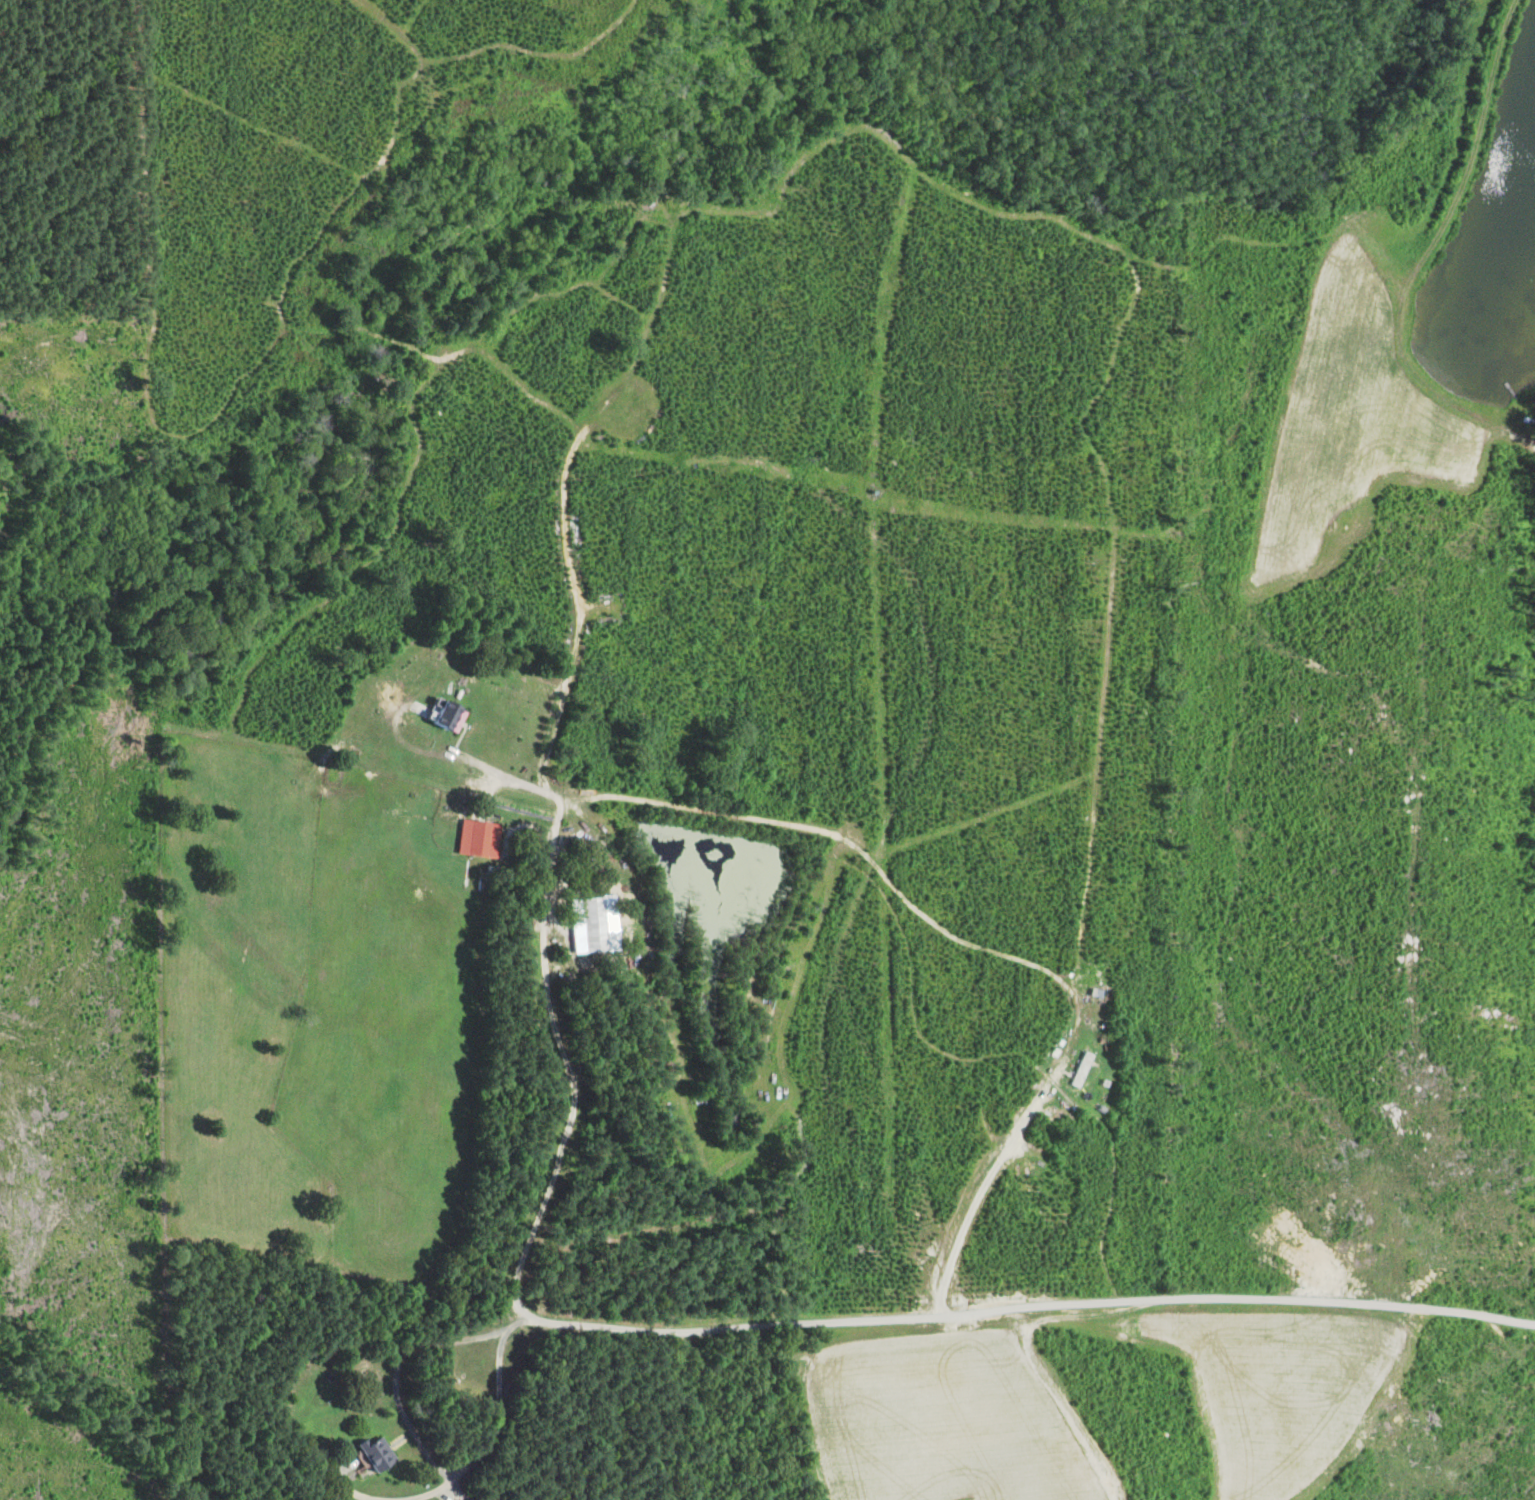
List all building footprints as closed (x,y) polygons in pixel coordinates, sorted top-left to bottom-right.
[(421,722),(451,735),(461,710),(431,698),(421,722)] [(452,854),(493,859),(498,824),(456,819),(452,854)] [(575,898),(578,951),(600,950),(597,897),(575,898)] [(1067,1086),(1079,1089),(1088,1054),(1076,1051),(1067,1086)] [(391,1461),(378,1434),(353,1447),(366,1473),(391,1461)]
